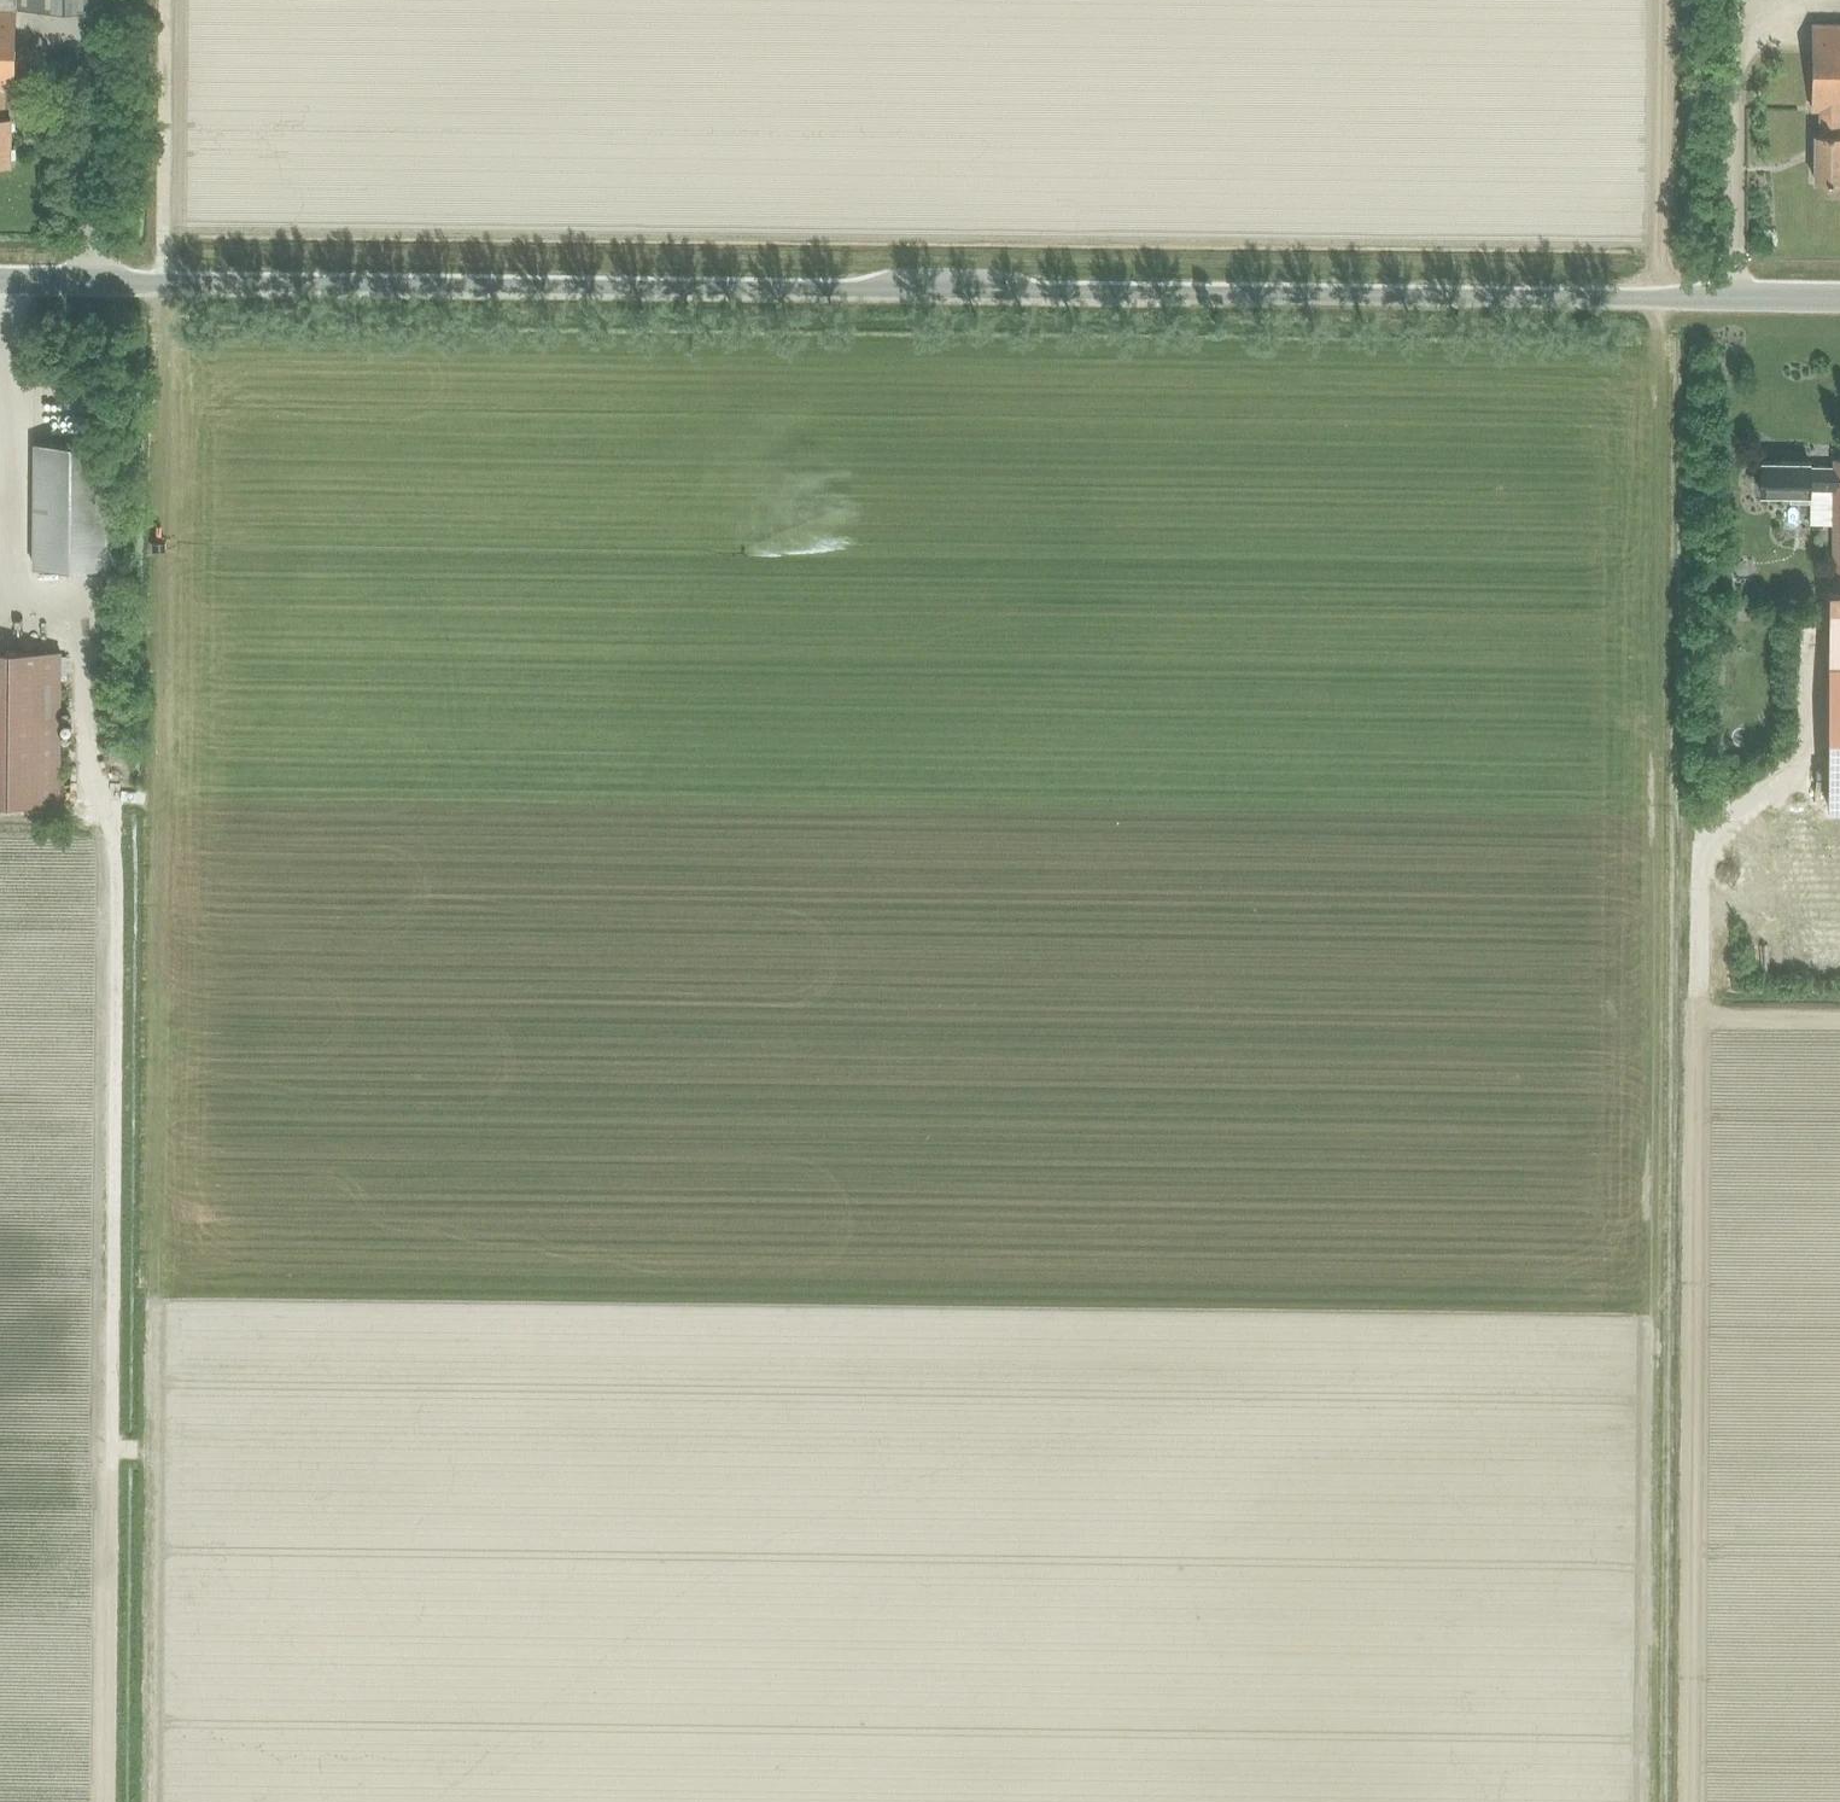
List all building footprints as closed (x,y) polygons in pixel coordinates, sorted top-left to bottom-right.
[(10,164),(11,110),(20,110),(20,97),(14,92),(15,6),(116,7),(116,0),(0,0),(0,164),(10,164)] [(1813,23),(1813,109),(1820,109),(1820,133),(1815,133),(1815,180),(1839,180),(1839,23),(1813,23)] [(128,45),(128,37),(117,37),(117,45),(128,45)] [(1712,81),(1713,73),(1702,73),(1702,81),(1712,81)] [(35,442),(35,566),(108,567),(109,443),(35,442)] [(1761,462),(1761,493),(1790,493),(1790,501),(1810,501),(1809,489),(1833,489),(1833,588),(1839,588),(1839,460),(1834,460),(1834,467),(1810,467),(1810,462),(1761,462)] [(60,803),(62,652),(0,651),(0,802),(60,803)] [(1830,662),(1831,806),(1839,806),(1839,661),(1830,662)]
